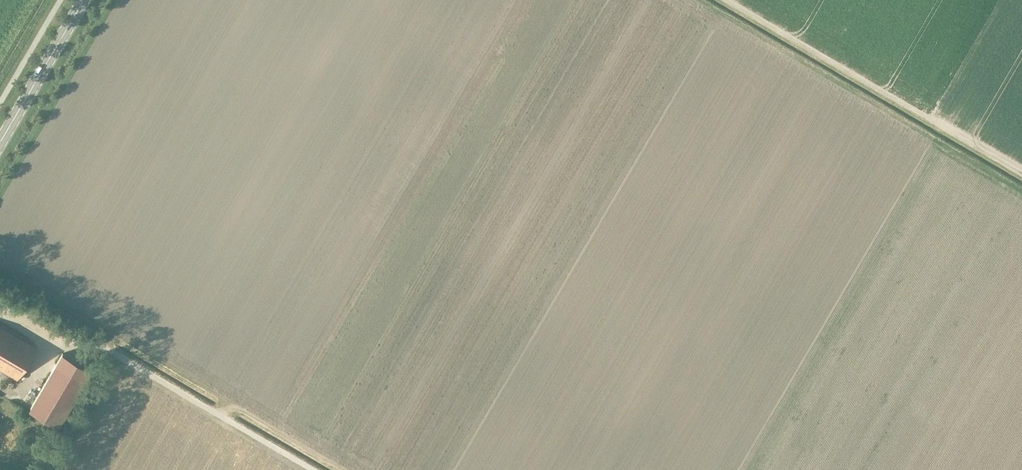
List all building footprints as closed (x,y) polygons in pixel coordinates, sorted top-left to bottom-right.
[(36,349),(0,328),(0,369),(17,379),(36,349)] [(63,353),(30,408),(59,425),(92,371),(63,353)]
